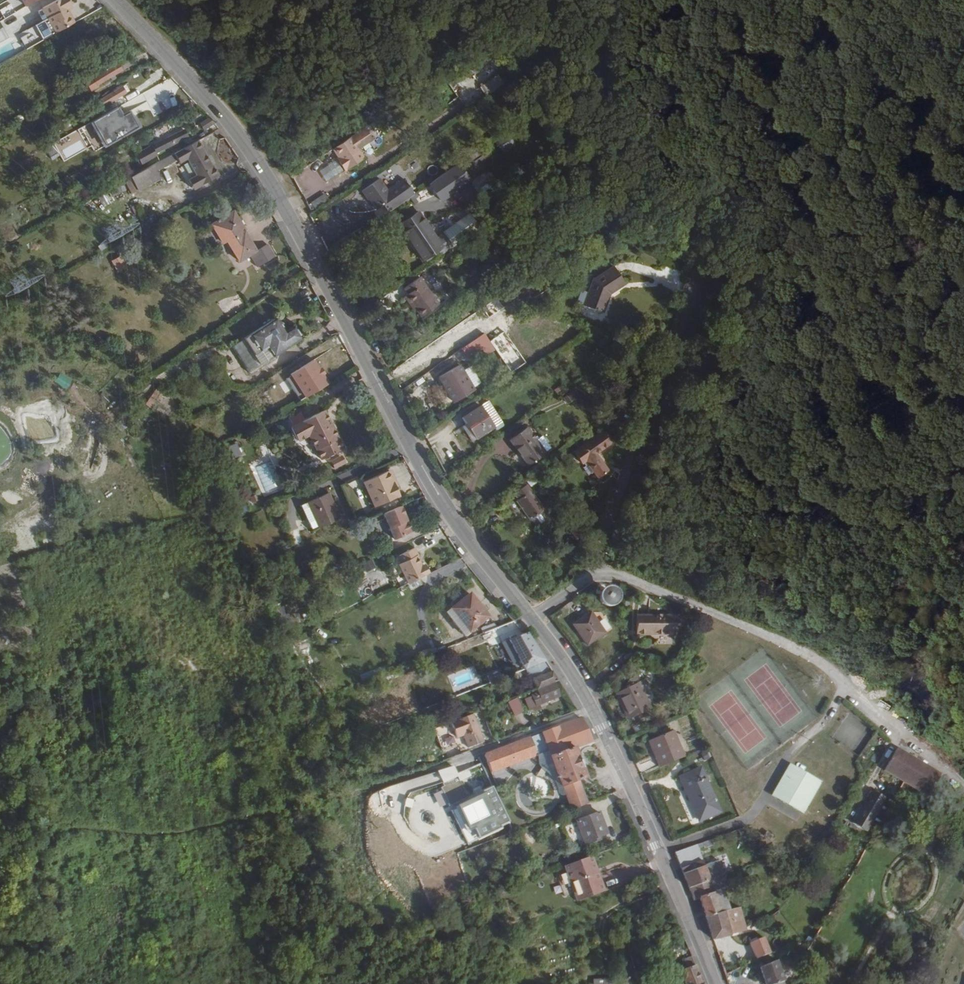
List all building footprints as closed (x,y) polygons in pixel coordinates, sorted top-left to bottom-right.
[(57,34),(75,24),(67,11),(73,8),(68,0),(60,0),(43,10),(57,34)] [(131,60),(100,78),(105,85),(135,68),(131,60)] [(480,86),(487,97),(506,85),(499,75),(480,86)] [(100,78),(96,81),(100,88),(105,85),(100,78)] [(166,80),(139,90),(141,95),(133,97),(136,105),(135,105),(138,113),(151,108),(153,115),(175,107),(166,80)] [(101,102),(105,111),(126,99),(121,91),(101,102)] [(106,148),(144,129),(134,111),(125,115),(121,108),(93,123),(106,148)] [(216,126),(210,120),(201,126),(205,133),(216,126)] [(190,140),(187,133),(139,158),(144,167),(158,160),(159,159),(158,156),(172,149),(190,140)] [(84,142),(79,134),(60,145),(64,153),(84,142)] [(368,162),(354,141),(337,153),(344,165),(342,167),(348,175),(368,162)] [(214,166),(200,143),(180,154),(184,162),(187,160),(197,175),(189,180),(196,190),(221,175),(215,165),(214,166)] [(152,169),(156,176),(173,166),(170,159),(152,169)] [(316,180),(327,173),(318,159),(307,166),(316,180)] [(468,162),(450,175),(455,187),(475,172),(473,170),(468,162)] [(440,182),(445,191),(446,193),(455,187),(450,175),(440,182)] [(484,175),(472,182),(480,194),(492,187),(484,175)] [(388,209),(393,217),(421,196),(409,180),(393,193),(384,181),(370,191),(378,201),(375,204),(382,213),(388,209)] [(365,194),(372,205),(375,204),(378,201),(370,191),(365,194)] [(314,211),(330,200),(325,193),(310,203),(314,211)] [(425,209),(414,216),(419,223),(429,215),(425,209)] [(236,214),(234,211),(216,222),(218,225),(236,214)] [(236,214),(218,225),(225,237),(243,226),(236,214)] [(413,215),(405,221),(425,247),(426,249),(423,251),(429,258),(429,259),(449,245),(450,244),(429,215),(419,223),(414,216),(413,215)] [(243,226),(225,237),(241,262),(251,256),(256,261),(272,250),(269,244),(258,251),(245,231),(246,231),(243,226)] [(531,226),(523,232),(529,241),(538,235),(531,226)] [(223,246),(232,260),(237,257),(228,243),(223,246)] [(256,261),(259,268),(276,257),(272,250),(256,261)] [(111,261),(117,273),(127,268),(122,256),(111,261)] [(597,277),(588,305),(606,310),(612,293),(628,282),(617,265),(597,277)] [(414,293),(420,302),(435,291),(426,276),(410,287),(414,293)] [(421,309),(426,316),(444,304),(435,291),(420,302),(424,307),(421,309)] [(409,296),(417,304),(420,302),(414,293),(409,296)] [(281,324),(276,317),(231,347),(236,354),(281,324)] [(236,354),(248,374),(303,338),(295,326),(286,331),(281,324),(236,354)] [(462,351),(473,367),(495,351),(485,334),(462,351)] [(313,357),(295,368),(306,386),(324,376),(313,357)] [(459,368),(441,378),(458,403),(459,404),(476,393),(459,368)] [(58,378),(55,383),(67,390),(70,385),(58,378)] [(583,396),(579,391),(568,399),(572,405),(583,396)] [(502,430),(482,402),(466,413),(474,427),(469,430),(471,433),(478,444),(502,430)] [(347,449),(328,412),(294,429),(301,443),(311,438),(323,461),(347,449)] [(529,430),(513,443),(530,465),(547,454),(529,430)] [(613,444),(605,433),(575,455),(583,466),(588,463),(600,480),(601,482),(612,474),(598,456),(613,444)] [(537,441),(547,454),(556,447),(548,435),(537,441)] [(334,468),(347,462),(343,453),(330,459),(334,468)] [(390,471),(365,482),(376,507),(401,496),(390,471)] [(552,510),(533,485),(521,493),(526,499),(523,501),(538,520),(545,515),(552,510)] [(302,505),(314,531),(342,519),(330,492),(302,505)] [(413,521),(409,520),(407,515),(402,505),(384,513),(396,538),(416,528),(413,521)] [(396,539),(414,531),(415,529),(396,538),(396,539)] [(402,562),(412,581),(432,571),(428,562),(426,563),(421,553),(422,553),(418,546),(402,553),(406,561),(402,562)] [(372,559),(363,563),(367,572),(376,568),(372,559)] [(617,603),(619,602),(619,600),(620,598),(620,597),(619,595),(618,593),(617,592),(615,591),(613,590),(612,590),(610,591),(608,591),(607,593),(606,594),(605,596),(605,598),(605,600),(606,601),(607,603),(608,604),(610,605),(612,605),(614,605),(616,604),(617,603)] [(471,592),(447,609),(465,633),(488,616),(471,592)] [(594,613),(576,625),(598,656),(615,644),(594,613)] [(640,617),(639,634),(676,635),(676,617),(640,617)] [(506,623),(486,631),(492,646),(512,639),(506,623)] [(530,669),(539,687),(559,679),(530,632),(512,639),(505,642),(515,663),(521,660),(526,671),(530,669)] [(458,660),(460,667),(476,661),(473,654),(458,660)] [(633,685),(617,694),(630,719),(653,708),(641,685),(648,682),(646,678),(645,678),(642,673),(630,680),(633,685)] [(538,705),(562,695),(559,685),(555,687),(553,682),(539,687),(532,689),(534,695),(538,705)] [(538,705),(534,695),(526,698),(530,708),(536,710),(542,707),(541,704),(538,705)] [(519,697),(510,701),(514,712),(524,709),(519,697)] [(486,740),(475,711),(453,720),(458,735),(466,732),(471,745),(486,740)] [(485,752),(491,769),(549,748),(552,756),(551,756),(562,786),(565,785),(574,808),(592,801),(583,777),(588,776),(577,746),(593,739),(582,717),(539,732),(485,752)] [(649,740),(662,767),(686,755),(673,728),(649,740)] [(458,738),(461,750),(468,749),(465,737),(458,738)] [(920,758),(900,747),(888,769),(907,780),(920,758)] [(551,756),(539,761),(551,791),(562,786),(551,756)] [(920,758),(907,780),(931,793),(944,772),(920,758)] [(804,771),(802,770),(802,767),(801,765),(794,761),(792,761),(790,764),(786,770),(787,773),(786,776),(784,776),(782,777),(777,786),(778,789),(784,793),(785,793),(788,792),(790,793),(790,797),(802,804),(805,803),(810,795),(810,792),(809,790),(810,788),(812,788),(814,788),(820,779),(820,777),(818,775),(808,769),(806,769),(805,770),(804,771)] [(703,769),(682,778),(701,821),(722,812),(703,769)] [(484,822),(489,833),(502,826),(495,813),(505,808),(493,784),(483,789),(489,802),(482,805),(489,819),(484,822)] [(618,791),(615,785),(610,787),(612,793),(618,791)] [(890,797),(876,789),(858,821),(872,829),(890,797)] [(601,811),(577,821),(587,844),(597,840),(598,843),(603,841),(601,836),(610,833),(602,811),(601,811)] [(577,821),(565,825),(571,840),(583,836),(577,821)] [(768,826),(765,830),(771,834),(774,830),(768,826)] [(701,850),(715,845),(713,839),(699,844),(701,850)] [(597,867),(592,852),(591,853),(564,863),(566,870),(558,873),(561,882),(597,867)] [(702,858),(682,866),(690,886),(725,872),(718,857),(704,863),(702,858)] [(605,888),(597,867),(561,882),(565,893),(574,890),(577,898),(605,888)] [(730,887),(725,872),(690,886),(695,898),(700,896),(707,918),(730,910),(722,890),(730,887)] [(714,938),(749,927),(740,907),(730,910),(707,918),(714,938)] [(814,953),(825,933),(821,931),(810,950),(811,951),(814,953)] [(751,938),(757,958),(767,954),(762,938),(759,938),(758,935),(751,937),(751,938)] [(767,983),(786,983),(778,961),(761,967),(767,983)] [(687,983),(704,983),(701,976),(702,975),(701,972),(699,972),(696,964),(692,966),(690,962),(683,965),(684,968),(680,969),(687,983)]
